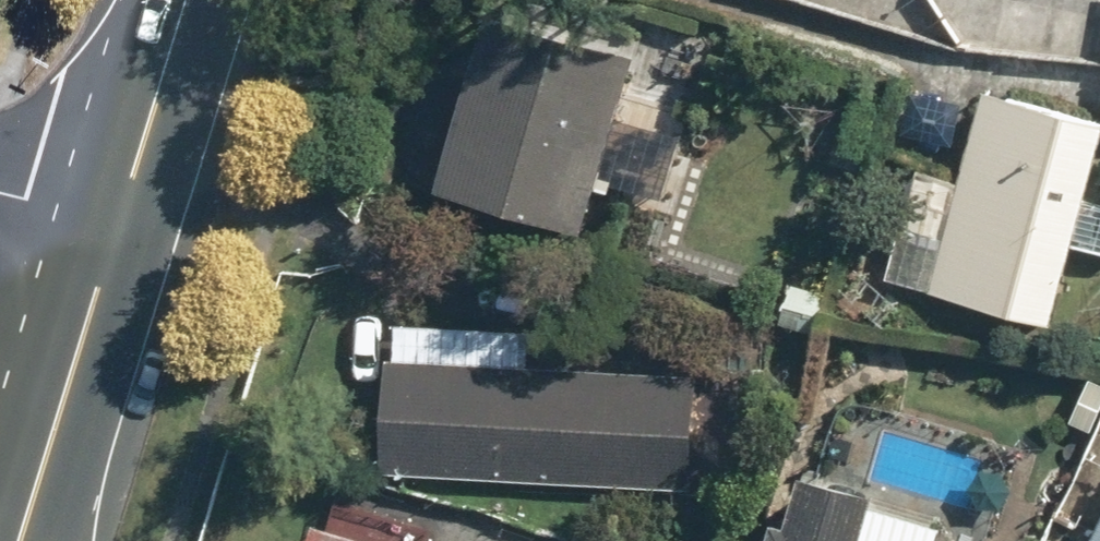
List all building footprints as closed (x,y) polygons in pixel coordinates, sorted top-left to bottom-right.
[(510,0),(493,0),(436,188),(576,230),(590,184),(605,189),(615,159),(603,156),(639,39),(510,0)] [(956,182),(907,169),(890,233),(939,246),(928,288),(1051,320),(1099,137),(1099,122),(981,90),(956,182)] [(868,180),(888,137),(839,114),(819,157),(868,180)] [(694,373),(385,362),(381,476),(690,486),(694,373)] [(792,469),(770,540),(894,540),(899,523),(865,512),(871,492),(792,469)] [(324,528),(306,523),(301,540),(373,540),(381,512),(333,498),(324,528)] [(1086,535),(1099,540),(1099,504),(1086,535)] [(937,532),(934,540),(966,540),(937,532)]
